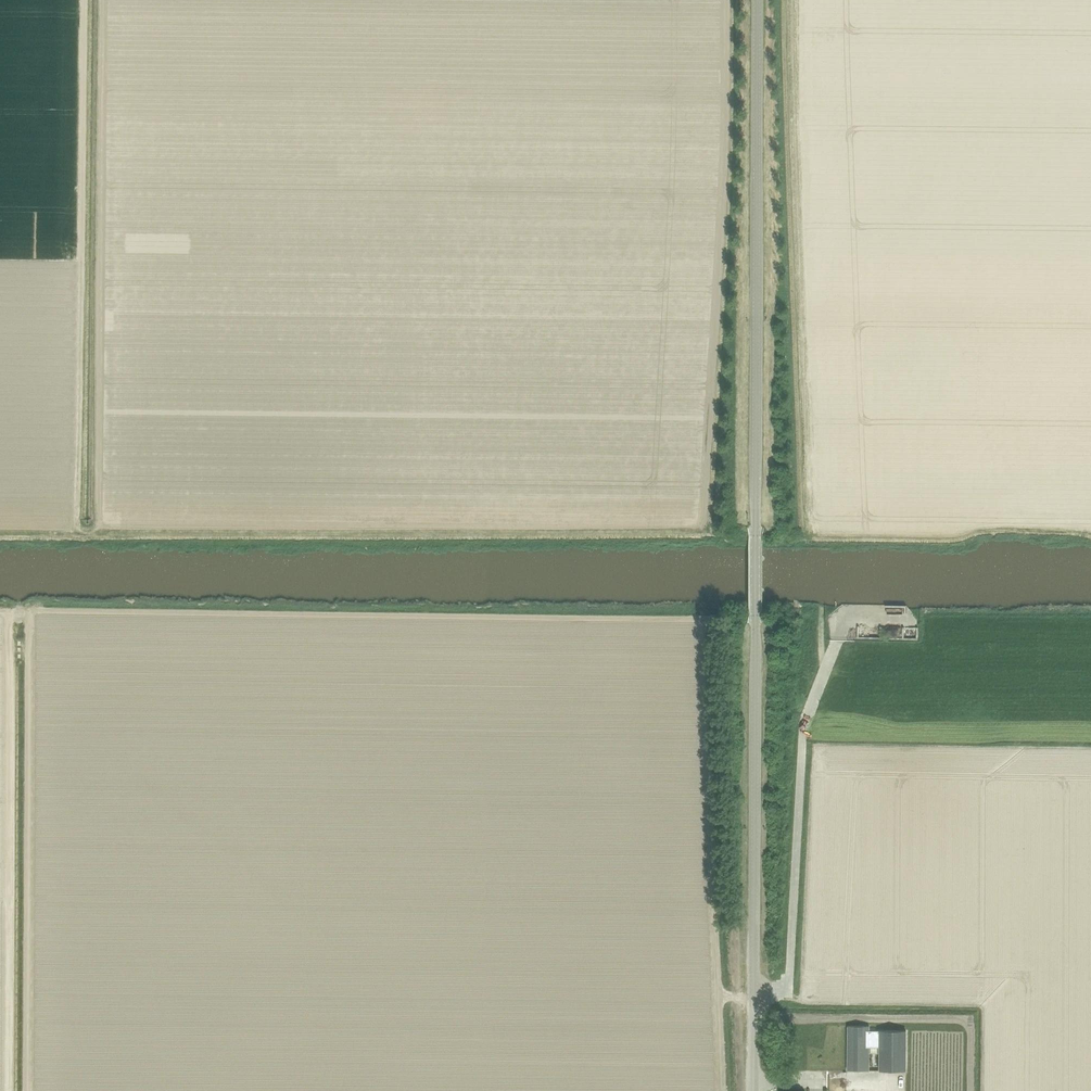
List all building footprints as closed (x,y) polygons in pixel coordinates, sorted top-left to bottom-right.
[(869,1031),(869,1026),(847,1026),(847,1071),(869,1071),(869,1047),(879,1047),(879,1031),(869,1031)] [(907,1071),(907,1031),(879,1031),(879,1047),(879,1071),(907,1071)]
